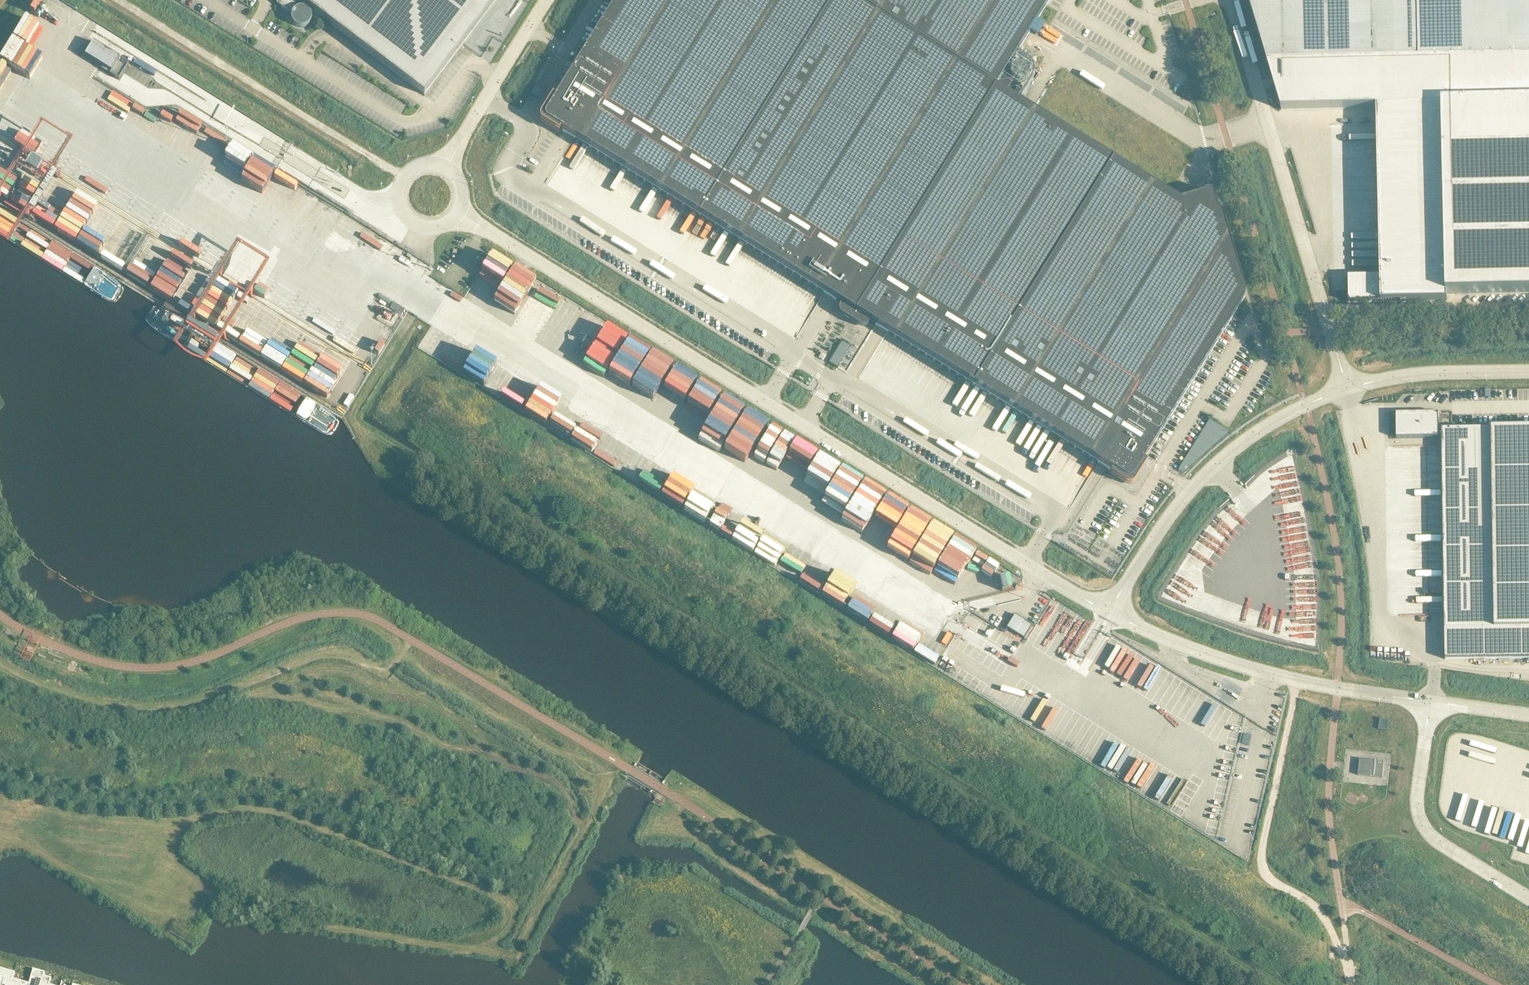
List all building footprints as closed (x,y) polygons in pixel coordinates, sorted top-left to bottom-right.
[(30,9),(44,16),(50,5),(40,0),(35,0),(30,9)] [(277,3),(289,13),(297,2),(295,0),(279,0),(277,3)] [(424,95),(497,0),(299,0),(424,95)] [(542,123),(559,133),(561,130),(563,131),(562,131),(834,300),(836,301),(838,302),(839,302),(839,303),(840,304),(840,305),(840,306),(839,307),(839,308),(838,309),(838,310),(839,312),(839,313),(840,314),(840,315),(841,316),(851,321),(851,320),(995,88),(1016,100),(1022,91),(1001,78),(995,88),(853,0),(616,0),(559,92),(560,92),(556,98),(553,96),(541,115),(540,116),(540,118),(540,119),(540,120),(540,121),(541,122),(542,122),(542,123)] [(1001,78),(1050,0),(853,0),(995,88),(1001,78)] [(1267,64),(1528,58),(1528,0),(1248,0),(1267,64)] [(303,7),(292,19),(302,28),(313,16),(303,7)] [(21,74),(34,54),(12,39),(0,58),(0,60),(21,74)] [(94,42),(85,56),(111,72),(110,74),(119,80),(129,64),(94,42)] [(1267,64),(1281,110),(1377,108),(1380,276),(1348,277),(1349,303),(1371,302),(1371,300),(1381,300),(1381,302),(1400,302),(1447,301),(1447,295),(1528,293),(1528,58),(1267,64)] [(108,100),(129,112),(134,103),(113,92),(119,81),(114,78),(109,87),(101,82),(104,76),(101,74),(97,80),(90,76),(87,82),(111,95),(108,100)] [(1211,192),(1210,193),(1189,199),(1179,202),(1016,100),(995,88),(851,320),(851,321),(860,327),(861,327),(862,328),(864,328),(865,327),(866,327),(867,326),(868,325),(869,324),(870,323),(871,323),(872,323),(873,323),(875,325),(1112,471),(1110,474),(1127,485),(1128,485),(1129,485),(1130,485),(1131,485),(1132,485),(1133,484),(1134,483),(1146,463),(1143,461),(1147,455),(1245,296),(1219,209),(1215,195),(1215,194),(1214,194),(1213,193),(1212,193),(1212,192),(1211,192)] [(197,133),(201,125),(178,111),(173,119),(197,133)] [(212,167),(226,138),(203,127),(191,154),(205,161),(204,164),(212,167)] [(230,175),(239,181),(253,157),(232,145),(216,173),(227,179),(230,175)] [(86,226),(109,184),(89,173),(86,178),(75,172),(72,178),(82,184),(71,205),(77,209),(71,218),(86,226)] [(396,244),(392,251),(402,256),(406,249),(396,244)] [(173,303),(194,315),(209,289),(188,277),(193,267),(169,253),(151,284),(168,293),(168,294),(175,298),(173,303)] [(473,283),(497,297),(515,268),(490,254),(473,283)] [(150,282),(156,273),(135,260),(130,269),(150,282)] [(203,303),(195,316),(216,329),(224,315),(203,303)] [(580,320),(602,332),(607,323),(585,311),(580,320)] [(262,336),(247,329),(245,332),(222,321),(216,333),(260,354),(264,345),(259,343),(262,336)] [(608,325),(600,338),(621,350),(628,337),(608,325)] [(259,357),(292,376),(305,352),(309,355),(306,360),(314,364),(316,359),(311,356),(314,350),(309,347),(312,341),(303,336),(292,356),(279,349),(277,354),(264,348),(259,357)] [(631,338),(619,358),(639,370),(651,351),(631,338)] [(838,367),(851,346),(843,341),(831,362),(838,367)] [(638,378),(660,390),(674,365),(652,353),(638,378)] [(334,374),(328,373),(328,367),(315,365),(314,377),(333,379),(334,374)] [(672,376),(692,387),(696,379),(677,368),(672,376)] [(299,370),(294,378),(302,383),(307,375),(299,370)] [(714,430),(746,444),(758,417),(736,407),(737,404),(725,399),(721,407),(723,408),(714,430)] [(578,437),(585,424),(563,413),(556,426),(578,437)] [(1438,414),(1396,414),(1397,438),(1439,438),(1438,414)] [(1184,473),(1231,431),(1210,420),(1203,425),(1180,471),(1184,473)] [(763,422),(743,450),(753,457),(772,428),(763,422)] [(1445,629),(1528,628),(1528,428),(1442,430),(1445,629)] [(772,429),(764,447),(786,457),(794,439),(772,429)] [(796,443),(782,468),(803,480),(817,454),(796,443)] [(810,474),(831,485),(840,467),(819,457),(810,474)] [(843,469),(837,479),(858,490),(864,481),(843,469)] [(865,484),(852,506),(873,518),(886,497),(865,484)] [(874,521),(895,533),(907,511),(886,499),(874,521)] [(713,524),(717,511),(707,508),(707,510),(694,506),(691,515),(701,518),(700,520),(713,524)] [(732,541),(743,523),(723,511),(712,529),(732,541)] [(961,575),(976,550),(933,523),(920,545),(938,555),(940,551),(945,554),(940,563),(961,575)] [(746,524),(742,538),(749,540),(748,545),(760,549),(766,530),(746,524)] [(805,577),(815,554),(793,545),(783,568),(805,577)] [(1192,552),(1213,563),(1216,557),(1196,546),(1192,552)] [(849,603),(856,593),(835,581),(829,591),(849,603)] [(853,602),(848,610),(868,622),(873,613),(853,602)] [(1015,614),(1006,628),(1024,639),(1032,625),(1015,614)] [(896,635),(894,639),(914,649),(916,645),(896,635)] [(1389,720),(1380,719),(1379,730),(1387,731),(1389,720)] [(1384,762),(1360,760),(1358,775),(1382,778),(1384,762)] [(12,979),(13,979),(15,973),(0,968),(0,978),(1,979),(0,981),(0,984),(10,984),(12,979)] [(10,984),(41,984),(43,976),(44,977),(45,973),(34,970),(29,984),(13,979),(12,979),(10,984)] [(51,979),(44,977),(43,976),(41,984),(49,984),(51,979)]
